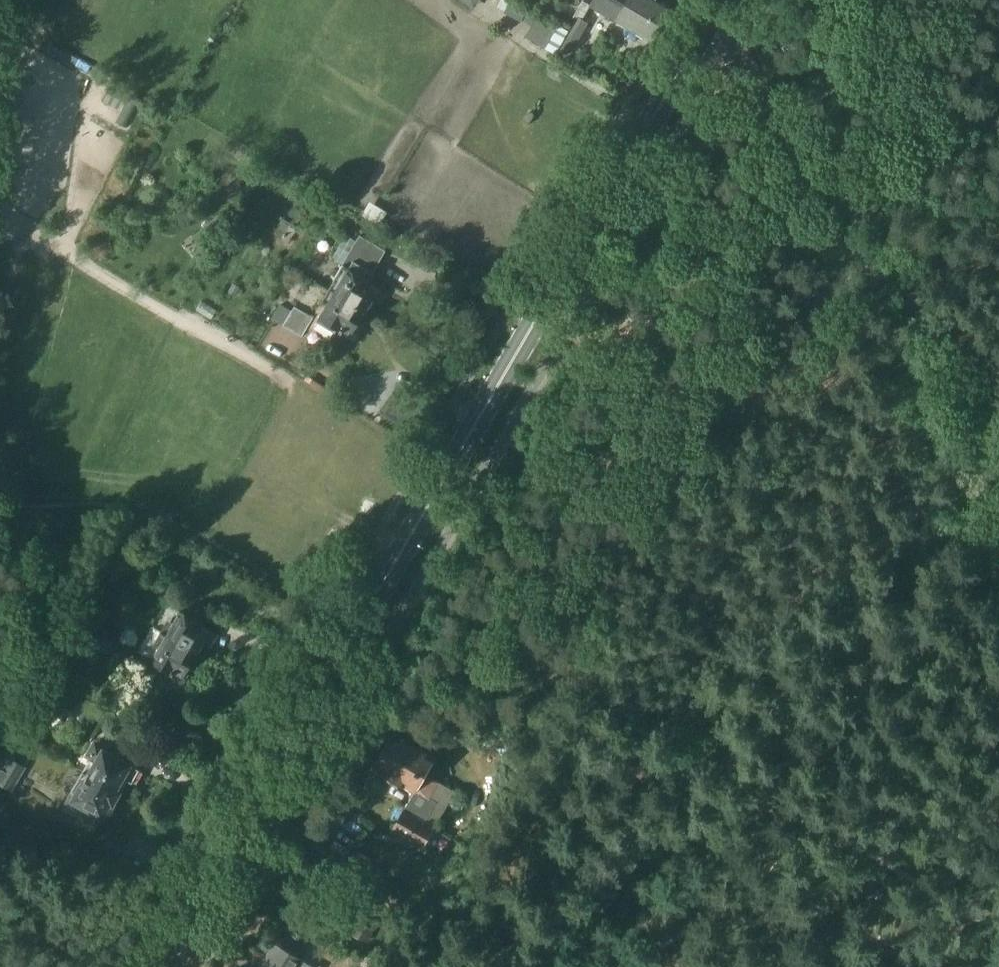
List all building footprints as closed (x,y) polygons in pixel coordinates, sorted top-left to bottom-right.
[(507,8),(506,10),(505,12),(522,22),(529,8),(524,5),(515,0),(512,0),(507,8)] [(626,0),(593,0),(590,4),(592,5),(650,39),(661,21),(626,0)] [(661,21),(671,3),(666,0),(626,0),(661,21)] [(528,32),(525,36),(555,53),(557,51),(568,30),(538,14),(531,25),(528,32)] [(568,30),(557,51),(569,57),(589,22),(583,19),(579,17),(570,32),(568,30)] [(875,44),(870,37),(865,41),(870,48),(875,44)] [(362,237),(359,242),(348,235),(335,259),(345,265),(337,279),(342,282),(337,292),(368,309),(374,298),(380,302),(387,291),(375,284),(376,281),(365,275),(369,269),(374,272),(386,251),(362,237)] [(210,246),(205,241),(200,245),(192,252),(196,257),(210,246)] [(337,292),(322,317),(323,317),(321,321),(335,329),(337,326),(343,330),(345,327),(354,332),(368,309),(337,292)] [(266,315),(283,325),(303,336),(314,317),(295,306),(292,310),(280,303),(278,307),(273,304),(266,315)] [(122,584),(131,566),(122,561),(113,579),(122,584)] [(206,624),(207,622),(192,613),(182,607),(166,598),(152,623),(199,650),(206,639),(212,642),(218,631),(206,624)] [(192,662),(199,650),(152,623),(137,649),(174,670),(175,668),(187,674),(193,663),(192,662)] [(83,648),(105,659),(115,641),(94,630),(83,648)] [(394,737),(389,735),(382,748),(386,751),(376,768),(387,774),(384,779),(400,788),(403,783),(418,792),(409,807),(430,819),(439,803),(431,798),(440,783),(427,776),(437,759),(431,755),(395,734),(394,737)] [(91,772),(122,790),(129,778),(134,781),(141,767),(97,742),(91,752),(99,757),(91,772)] [(24,766),(6,755),(0,765),(0,785),(10,791),(24,766)] [(85,768),(66,802),(72,805),(77,797),(89,804),(80,819),(95,827),(103,813),(107,815),(122,790),(91,772),(85,768)] [(430,819),(409,807),(395,831),(425,848),(436,829),(425,822),(427,818),(429,820),(430,819)] [(112,863),(116,853),(104,847),(99,857),(112,863)] [(356,921),(351,933),(370,941),(375,928),(356,921)] [(831,925),(824,935),(832,941),(839,931),(831,925)] [(276,943),(262,966),(299,966),(304,959),(276,943)]
